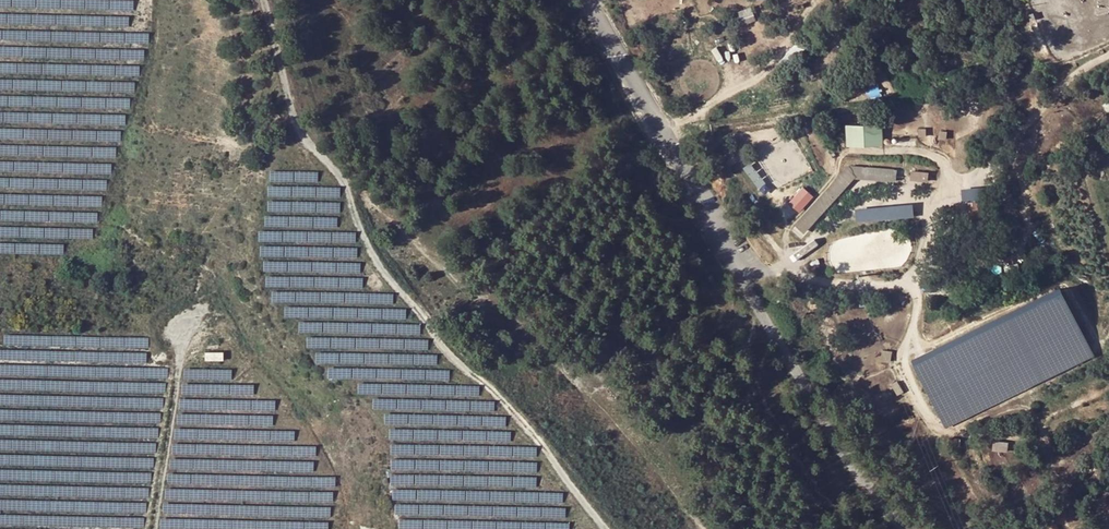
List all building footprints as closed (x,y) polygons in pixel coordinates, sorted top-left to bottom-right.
[(849,122),(849,145),(886,145),(886,122),(849,122)] [(852,175),(854,178),(860,179),(860,175),(860,168),(849,166),(846,169),(852,175)] [(894,178),(895,171),(860,168),(860,175),(894,178)] [(846,169),(793,225),(799,231),(852,175),(846,169)] [(930,179),(930,172),(914,171),(914,178),(930,179)] [(799,231),(802,233),(854,178),(852,175),(799,231)] [(789,202),(802,212),(816,195),(804,184),(789,202)] [(980,197),(980,186),(964,187),(964,198),(980,197)] [(858,207),(859,220),(916,216),(915,203),(858,207)] [(944,255),(944,262),(973,258),(971,247),(950,250),(950,255),(944,255)] [(776,295),(779,301),(789,296),(786,290),(776,295)] [(944,422),(1099,362),(1072,290),(916,350),(944,422)] [(996,449),(1010,449),(1010,441),(996,440),(996,449)]
